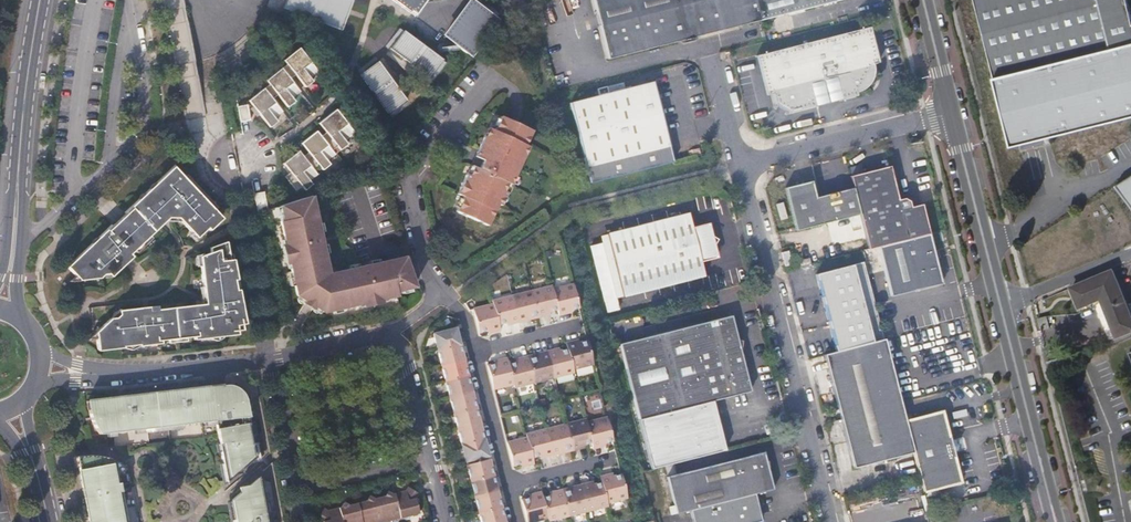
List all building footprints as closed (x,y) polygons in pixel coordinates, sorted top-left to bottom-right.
[(352,0),(351,0),(293,0),(292,1),(292,2),(292,3),(292,4),(291,4),(291,5),(291,6),(290,7),(290,8),(290,9),(289,9),(289,10),(289,11),(288,12),(288,13),(288,14),(287,14),(287,15),(341,31),(347,13),(352,0)] [(415,16),(426,0),(393,0),(415,16)] [(444,36),(472,57),(501,19),(474,0),(470,0),(444,36)] [(756,0),(595,0),(610,59),(680,41),(686,39),(685,36),(692,34),(693,38),(699,36),(761,21),(756,0)] [(761,21),(842,0),(756,0),(761,21)] [(1011,148),(1130,118),(1130,13),(1128,0),(974,0),(1011,148)] [(880,63),(871,27),(865,29),(874,64),(880,63)] [(874,64),(865,29),(765,53),(775,93),(778,104),(780,106),(783,102),(790,108),(788,111),(791,112),(817,106),(812,84),(836,78),(841,100),(858,95),(858,92),(866,89),(870,87),(872,84),(874,78),(874,72),(874,64)] [(442,61),(400,30),(387,47),(429,79),(442,61)] [(279,70),(285,77),(290,72),(304,87),(310,81),(308,79),(315,72),(297,49),(282,62),(284,65),(279,70)] [(775,93),(765,53),(758,55),(768,94),(775,93)] [(407,104),(377,61),(359,73),(389,116),(407,104)] [(262,90),(267,96),(273,91),(286,107),(292,102),(289,99),(297,92),(285,77),(279,70),(265,81),(268,85),(262,90)] [(812,84),(817,106),(841,100),(836,78),(812,84)] [(655,81),(573,101),(589,165),(593,182),(676,161),(672,145),(655,81)] [(281,112),(267,96),(262,90),(248,102),(269,127),(276,122),(273,119),(281,112)] [(790,108),(783,102),(780,106),(788,111),(790,108)] [(245,106),(236,108),(238,123),(249,120),(245,106)] [(324,143),(331,151),(336,147),(339,150),(347,144),(343,140),(352,133),(334,111),(318,124),(329,138),(324,143)] [(529,132),(498,118),(492,132),(488,131),(484,139),(482,138),(476,151),(484,155),(481,162),(473,158),(469,167),(471,168),(467,177),(465,175),(456,195),(462,198),(455,212),(486,227),(496,205),(499,207),(505,194),(502,192),(505,184),(508,186),(522,157),(519,155),(529,132)] [(331,151),(324,143),(315,132),(300,144),(311,158),(306,163),(313,171),(318,167),(321,170),(328,164),(326,161),(334,155),(331,151)] [(484,155),(476,151),(473,158),(481,162),(484,155)] [(313,171),(306,163),(297,152),(283,164),(294,179),(289,184),(295,191),(300,187),(303,190),(310,184),(308,181),(316,175),(313,171)] [(870,249),(878,247),(930,234),(922,204),(911,207),(910,201),(906,197),(901,198),(893,165),(851,176),(853,184),(861,213),(870,249)] [(172,167),(112,227),(110,226),(67,268),(79,281),(99,279),(103,275),(108,275),(110,277),(131,258),(128,255),(167,219),(171,219),(177,219),(196,238),(207,228),(209,230),(221,218),(212,209),(215,207),(184,175),(182,178),(172,167)] [(1113,185),(1130,211),(1130,173),(1113,185)] [(797,230),(861,213),(853,184),(814,194),(811,181),(786,188),(797,230)] [(262,193),(253,195),(257,214),(266,211),(262,193)] [(325,265),(309,197),(278,207),(281,222),(279,222),(295,296),(298,297),(297,299),(296,301),(297,303),(298,304),(300,305),(303,304),(312,309),(312,311),(313,313),(315,314),(316,314),(318,313),(320,311),(322,313),(395,296),(394,292),(413,287),(403,258),(338,273),(338,274),(330,277),(324,273),(323,265),(325,265)] [(717,244),(714,233),(712,225),(708,223),(695,227),(692,213),(611,233),(626,294),(708,274),(704,259),(717,256),(719,252),(717,244)] [(626,294),(611,233),(599,236),(601,244),(589,247),(606,314),(619,310),(616,297),(626,294)] [(930,234),(878,247),(891,298),(939,287),(942,281),(937,260),(933,260),(932,254),(935,253),(930,234)] [(210,253),(199,258),(204,305),(157,311),(156,307),(118,312),(119,316),(115,319),(110,319),(96,333),(99,351),(124,348),(123,347),(139,345),(139,346),(161,344),(161,341),(194,337),(194,340),(236,335),(236,326),(245,324),(231,255),(228,256),(225,242),(209,248),(210,253)] [(790,250),(783,252),(787,266),(794,264),(790,250)] [(939,252),(935,253),(932,254),(933,260),(937,260),(940,259),(939,252)] [(881,340),(862,264),(818,276),(837,352),(881,340)] [(1071,288),(1079,306),(1101,298),(1117,336),(1130,330),(1130,315),(1113,271),(1071,288)] [(552,292),(558,313),(559,319),(562,318),(567,317),(566,314),(578,310),(572,286),(552,292)] [(558,313),(552,292),(551,288),(532,293),(538,317),(539,320),(543,319),(547,318),(546,315),(558,313)] [(532,293),(512,299),(519,325),(522,324),(527,323),(526,320),(538,317),(532,293)] [(493,307),(499,327),(511,324),(511,327),(516,326),(519,325),(512,299),(492,304),(493,307)] [(499,327),(493,307),(473,312),(479,335),(491,332),(492,336),(496,335),(500,333),(499,327)] [(732,316),(722,319),(716,320),(717,323),(705,325),(705,323),(621,344),(640,419),(714,400),(751,391),(741,353),(749,344),(738,340),(735,341),(733,334),(736,333),(732,316)] [(438,352),(461,347),(459,339),(456,330),(434,336),(438,352)] [(854,468),(915,453),(907,422),(902,403),(886,343),(885,339),(881,340),(837,352),(825,355),(854,468)] [(566,351),(571,372),(591,367),(585,343),(573,346),(573,343),(569,344),(564,345),(566,351)] [(443,368),(465,363),(463,355),(461,347),(438,352),(443,368)] [(546,353),(553,380),(572,375),(571,372),(566,351),(555,354),(554,351),(551,352),(546,353)] [(533,385),(553,380),(546,353),(543,354),(538,355),(539,358),(527,361),(533,385)] [(513,390),(533,385),(527,361),(526,358),(522,359),(518,360),(519,363),(507,366),(512,386),(513,390)] [(492,391),(512,386),(507,366),(506,360),(501,361),(498,362),(499,365),(486,368),(492,391)] [(443,368),(446,384),(469,378),(467,372),(465,363),(443,368)] [(451,400),(473,394),(471,386),(469,378),(446,384),(451,400)] [(94,425),(101,436),(217,423),(229,479),(255,456),(249,423),(252,419),(247,399),(243,393),(237,388),(231,386),(218,386),(87,401),(89,410),(91,417),(94,425)] [(455,416),(477,410),(475,402),(473,394),(451,400),(455,416)] [(714,400),(640,419),(653,469),(726,450),(714,400)] [(479,420),(477,410),(455,416),(459,432),(481,426),(479,420)] [(922,482),(925,482),(927,490),(951,484),(951,486),(961,484),(958,469),(958,467),(954,452),(950,450),(949,444),(951,441),(947,426),(946,426),(943,411),(932,413),(933,415),(907,422),(915,453),(916,457),(921,477),(922,482)] [(605,421),(585,426),(590,446),(591,451),(595,451),(601,449),(600,447),(611,444),(605,421)] [(590,446),(585,426),(584,422),(565,427),(571,451),(571,453),(576,452),(579,451),(579,449),(590,446)] [(459,432),(463,447),(485,442),(483,434),(481,426),(459,432)] [(571,451),(565,427),(545,432),(551,458),(556,457),(559,456),(559,454),(571,451)] [(526,437),(527,441),(532,461),(543,458),(544,460),(548,459),(551,458),(545,432),(526,437)] [(532,461),(527,441),(506,446),(512,469),(524,466),(525,468),(529,467),(533,466),(532,461)] [(487,452),(485,442),(463,447),(467,464),(489,458),(487,452)] [(669,477),(676,507),(678,514),(692,511),(755,495),(774,490),(765,453),(669,477)] [(921,477),(916,457),(886,464),(891,485),(921,477)] [(82,521),(134,521),(122,467),(112,461),(100,458),(90,458),(83,458),(75,459),(69,461),(82,521)] [(472,484),(493,478),(491,470),(489,462),(468,468),(472,484)] [(597,484),(603,504),(622,499),(616,475),(604,478),(603,475),(599,477),(596,477),(597,484)] [(472,484),(476,499),(497,494),(495,484),(493,478),(472,484)] [(233,521),(267,521),(258,480),(248,489),(238,491),(238,497),(229,504),(233,521)] [(603,507),(603,504),(597,484),(585,487),(584,483),(581,484),(577,485),(583,512),(603,507)] [(564,517),(583,512),(577,485),(573,486),(569,487),(570,490),(558,493),(564,517)] [(425,515),(416,486),(397,492),(406,521),(425,515)] [(564,517),(558,493),(557,491),(554,491),(549,493),(550,495),(538,499),(543,519),(544,521),(564,517)] [(397,492),(378,498),(386,521),(403,521),(406,521),(397,492)] [(543,519),(538,499),(536,492),(532,493),(529,494),(529,497),(517,500),(523,521),(529,521),(543,519)] [(480,515),(501,510),(499,502),(497,494),(476,499),(480,515)] [(755,495),(692,511),(695,521),(761,521),(762,521),(755,495)] [(379,498),(360,503),(365,521),(386,521),(379,498)] [(360,503),(341,509),(344,521),(365,521),(360,503)] [(340,509),(322,515),(324,521),(344,521),(340,509)] [(482,521),(504,521),(503,517),(501,510),(480,515),(482,521)]
